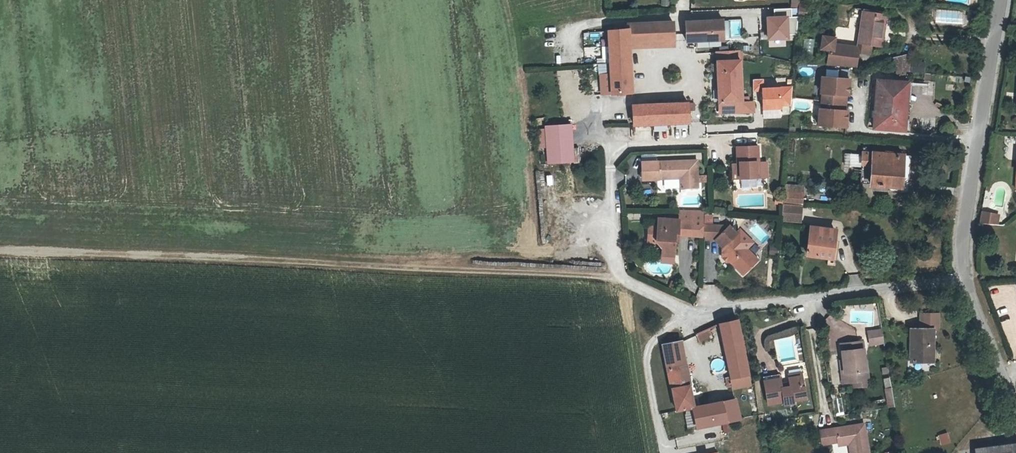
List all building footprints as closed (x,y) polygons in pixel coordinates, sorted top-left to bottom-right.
[(799,5),(799,6),(798,15),(798,16),(809,17),(810,3),(799,2),(799,5)] [(798,16),(798,15),(792,15),(791,6),(774,7),(774,16),(768,16),(768,37),(788,36),(788,33),(797,33),(798,16)] [(827,59),(854,61),(856,45),(868,47),(869,37),(882,40),(887,9),(864,6),(858,40),(856,40),(832,37),(833,31),(821,30),(820,42),(829,43),(827,59)] [(936,10),(936,25),(965,25),(965,10),(936,10)] [(689,39),(727,38),(727,18),(688,19),(689,39)] [(674,19),(640,20),(641,39),(675,38),(674,19)] [(730,20),(731,38),(742,37),(741,19),(730,20)] [(631,39),(641,39),(640,20),(629,20),(629,24),(609,25),(611,39),(611,52),(632,50),(631,39)] [(611,52),(611,56),(612,86),(633,85),(632,50),(611,52)] [(893,54),(892,65),(906,67),(908,50),(893,54)] [(718,53),(720,105),(743,104),(742,93),(742,87),(741,87),(740,53),(730,53),(718,53)] [(911,61),(912,72),(925,71),(924,60),(911,61)] [(821,86),(820,94),(840,95),(841,88),(846,88),(848,71),(821,69),(819,86),(821,86)] [(909,78),(877,75),(875,121),(906,124),(909,78)] [(763,91),(764,118),(781,117),(780,109),(791,109),(792,88),(764,89),(764,80),(754,80),(754,91),(763,91)] [(840,95),(820,94),(819,101),(818,101),(816,118),(843,120),(845,103),(839,103),(840,95)] [(634,123),(673,122),(690,122),(690,103),(634,105),(634,123)] [(754,104),(743,104),(720,105),(720,116),(742,115),(742,113),(754,115),(754,104)] [(573,117),(548,119),(551,156),(576,154),(573,117)] [(892,178),(892,182),(911,184),(913,147),(876,145),(874,177),(892,178)] [(759,146),(737,146),(738,164),(738,179),(759,178),(759,163),(759,146)] [(656,177),(675,175),(675,173),(678,173),(678,175),(679,185),(697,184),(695,157),(655,159),(655,161),(656,177)] [(655,161),(655,159),(640,161),(641,178),(656,177),(655,161)] [(759,163),(759,178),(768,178),(768,163),(759,163)] [(782,199),(801,199),(802,185),(783,184),(782,199)] [(803,200),(801,199),(782,199),(781,213),(781,214),(802,216),(803,200)] [(677,206),(677,218),(690,219),(690,233),(702,234),(702,221),(703,207),(700,207),(677,206)] [(998,226),(1000,212),(981,209),(979,223),(998,226)] [(663,218),(660,218),(660,226),(656,226),(647,226),(647,241),(656,241),(661,246),(661,254),(674,254),(674,239),(674,233),(678,233),(690,233),(690,219),(677,218),(667,218),(663,218)] [(702,237),(714,238),(721,245),(721,255),(726,260),(730,259),(742,270),(755,256),(732,234),(734,231),(727,224),(702,221),(702,234),(702,237)] [(814,221),(811,248),(833,249),(834,235),(837,235),(838,223),(814,221)] [(914,303),(915,318),(928,317),(933,317),(932,302),(914,303)] [(915,318),(906,319),(908,353),(931,351),(928,317),(915,318)] [(749,378),(746,378),(735,322),(717,326),(718,335),(727,379),(723,380),(725,388),(729,387),(730,390),(751,387),(749,378)] [(867,338),(879,336),(877,324),(865,326),(867,338)] [(694,337),(698,345),(718,335),(717,326),(694,337)] [(843,378),(851,376),(862,375),(861,364),(864,364),(859,335),(837,338),(840,354),(843,378)] [(668,373),(687,370),(682,343),(664,346),(668,373)] [(862,375),(851,376),(851,381),(866,379),(864,364),(861,364),(862,375)] [(694,410),(687,370),(668,373),(675,413),(690,411),(695,431),(724,426),(736,424),(732,404),(694,410)] [(794,382),(797,381),(795,370),(781,372),(782,377),(793,375),(794,382)] [(756,374),(757,379),(773,376),(772,371),(756,374)] [(777,406),(778,406),(785,405),(785,403),(800,400),(797,381),(794,382),(793,375),(782,377),(783,384),(775,386),(773,376),(757,379),(761,407),(776,404),(777,406)] [(885,387),(892,386),(890,376),(883,378),(885,387)] [(887,407),(895,406),(892,387),(885,388),(887,407)] [(831,399),(835,415),(842,413),(838,397),(831,399)] [(820,440),(836,437),(846,435),(847,439),(850,452),(866,450),(861,419),(818,427),(820,440)] [(948,431),(938,434),(941,444),(951,442),(948,431)] [(971,452),(1015,452),(1015,431),(969,442),(971,452)]
